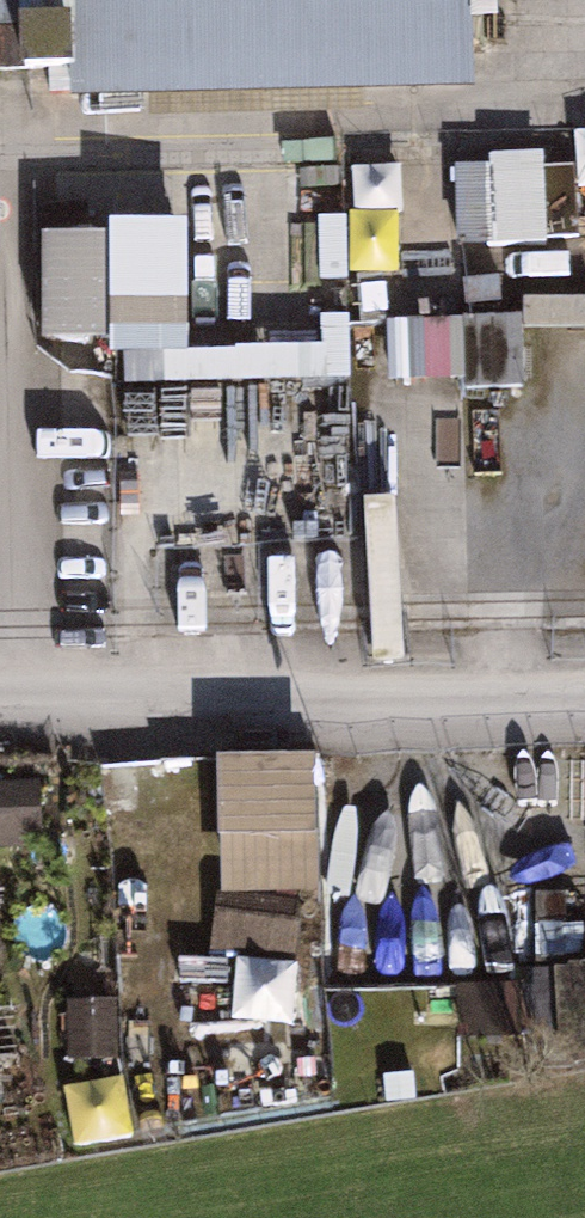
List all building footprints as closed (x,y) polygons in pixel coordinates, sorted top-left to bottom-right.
[(468,81),(465,0),(0,0),(0,95),(468,81)] [(576,135),(578,189),(584,189),(584,135),(576,135)] [(545,161),(458,164),(460,244),(548,241),(545,161)] [(44,358),(189,359),(190,236),(45,235),(44,358)] [(513,382),(517,334),(443,327),(438,376),(513,382)] [(239,952),(237,1023),(315,1025),(320,757),(220,755),(216,951),(239,952)] [(0,786),(0,844),(43,844),(43,786),(0,786)] [(484,901),(482,990),(537,991),(538,902),(484,901)] [(557,969),(560,1065),(584,1064),(584,967),(557,969)] [(86,1060),(117,1061),(118,1007),(87,1006),(86,1060)]
